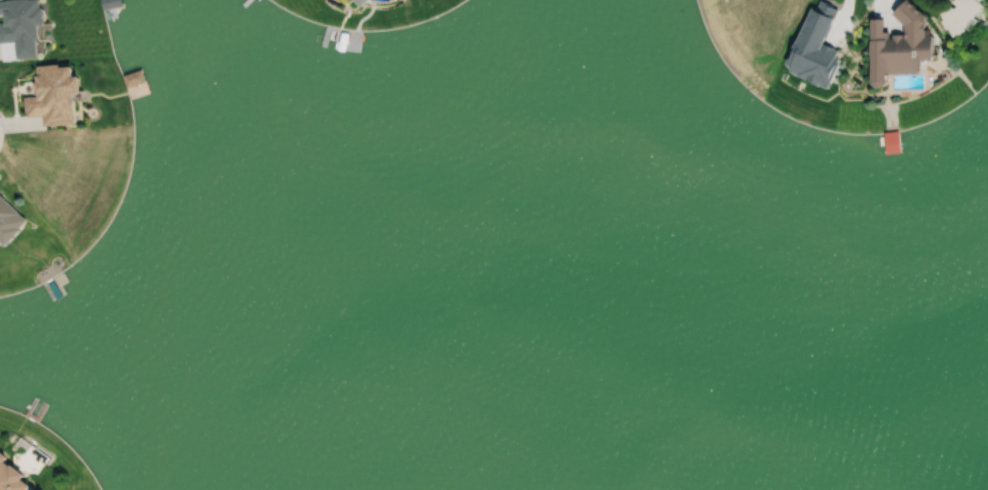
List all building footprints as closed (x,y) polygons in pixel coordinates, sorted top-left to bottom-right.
[(948,2),(951,7),(947,5),(938,10),(936,13),(947,34),(952,38),(962,32),(972,18),(973,14),(983,9),(978,1),(980,0),(950,0),(948,2)] [(866,19),(866,85),(882,85),(882,73),(915,73),(914,59),(927,58),(927,29),(917,29),(917,2),(896,2),(896,34),(879,34),(879,18),(866,19)] [(42,97),(29,98),(30,117),(47,116),(48,125),(82,124),(79,66),(41,67),(42,97)] [(2,239),(12,247),(31,225),(31,219),(0,193),(0,242),(2,239)] [(0,455),(0,489),(22,489),(25,486),(16,479),(19,474),(0,462),(3,457),(0,455)]
